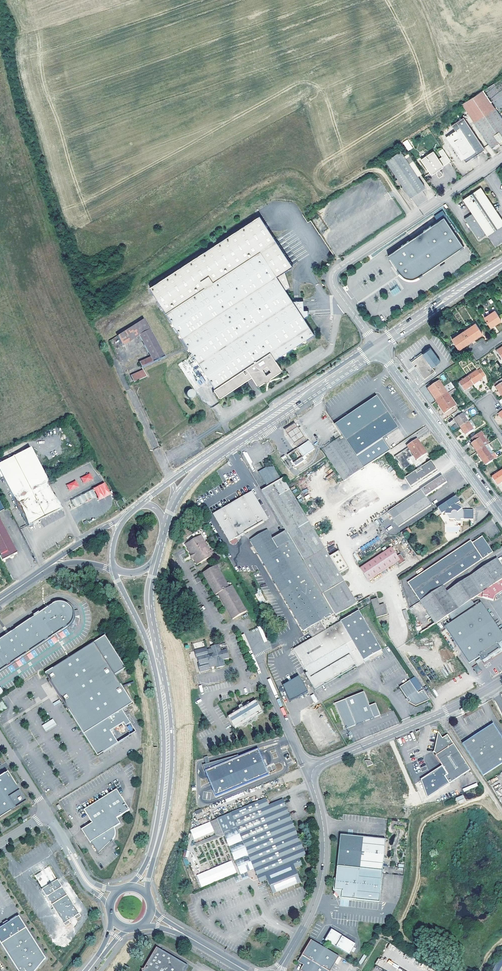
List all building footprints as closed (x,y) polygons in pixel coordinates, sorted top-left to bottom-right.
[(462,103),(474,122),(495,108),(483,90),(462,103)] [(492,146),(492,147),(494,148),(496,146),(496,145),(496,144),(499,141),(499,139),(501,138),(501,137),(501,118),(495,108),(474,122),(491,147),(492,146)] [(455,131),(446,137),(461,160),(465,158),(467,156),(469,159),(484,148),(463,117),(451,125),(455,131)] [(408,151),(412,148),(407,139),(402,142),(408,151)] [(422,158),(431,172),(435,170),(436,171),(436,172),(436,173),(438,176),(439,176),(443,173),(442,172),(441,170),(440,170),(438,168),(450,160),(442,148),(438,151),(442,156),(438,158),(433,151),(422,158)] [(386,159),(411,196),(418,191),(425,186),(418,175),(404,156),(400,150),(386,159)] [(418,175),(421,173),(408,153),(404,156),(418,175)] [(467,223),(469,224),(470,226),(478,239),(486,234),(487,235),(501,225),(501,220),(480,188),(463,199),(473,213),(465,219),(467,223)] [(304,299),(294,301),(286,289),(290,286),(284,270),(292,264),(259,214),(150,286),(163,306),(221,396),(252,375),(258,384),(259,385),(260,384),(264,382),(266,381),(267,381),(270,380),(270,379),(270,378),(270,377),(280,371),(281,370),(281,369),(281,368),(276,359),(283,354),(284,354),(285,355),(286,354),(286,353),(286,352),(293,347),(294,347),(295,348),(297,347),(296,346),(297,345),(303,341),(304,342),(306,340),(306,339),(307,338),(315,333),(304,317),(308,315),(304,308),(304,299)] [(394,296),(401,291),(397,286),(390,291),(394,296)] [(495,310),(484,317),(490,327),(501,320),(495,310)] [(382,323),(379,316),(374,318),(376,325),(382,323)] [(142,368),(164,358),(143,319),(117,337),(124,346),(138,337),(150,358),(139,363),(142,368)] [(475,323),(463,331),(470,341),(482,333),(475,323)] [(459,349),(470,341),(463,331),(452,339),(459,349)] [(415,366),(421,373),(425,378),(426,377),(434,371),(433,368),(441,362),(430,348),(412,361),(413,362),(413,363),(415,365),(415,366)] [(415,365),(413,363),(412,364),(419,374),(421,373),(415,366),(415,365)] [(146,377),(143,371),(131,376),(134,382),(136,381),(146,377)] [(477,371),(468,377),(473,385),(476,388),(480,385),(478,382),(483,379),(477,371)] [(196,378),(200,385),(205,382),(201,375),(196,378)] [(464,391),(473,385),(468,377),(459,383),(464,391)] [(432,396),(436,401),(447,393),(439,381),(428,389),(432,396)] [(186,392),(190,398),(196,394),(192,388),(186,392)] [(449,396),(457,391),(455,388),(447,393),(436,401),(444,414),(456,406),(449,396)] [(356,411),(335,425),(342,435),(342,436),(364,468),(387,452),(390,450),(383,439),(398,428),(377,397),(356,411)] [(452,415),(460,427),(468,422),(460,409),(452,415)] [(472,420),(468,422),(460,427),(466,435),(474,430),(472,428),(475,425),(472,420)] [(295,423),(285,430),(291,438),(296,447),(306,440),(301,432),(295,423)] [(471,444),(477,452),(484,447),(487,445),(482,436),(484,435),(481,431),(476,435),(472,437),(471,438),(474,442),(471,444)] [(364,468),(342,436),(322,449),(344,481),(364,468)] [(417,439),(407,446),(417,460),(427,453),(417,439)] [(287,455),(295,466),(305,460),(303,457),(305,455),(315,449),(309,440),(287,455)] [(0,463),(0,489),(8,505),(49,485),(31,447),(0,463)] [(490,455),(490,454),(484,447),(477,452),(486,466),(494,460),(497,458),(493,453),(490,455)] [(430,461),(404,478),(411,489),(437,471),(430,461)] [(286,483),(284,479),(281,480),(274,467),(268,471),(267,469),(263,471),(259,473),(268,488),(262,492),(275,513),(285,531),(334,613),(336,616),(358,604),(349,590),(346,584),(340,574),(330,556),(286,483)] [(501,471),(492,477),(497,485),(501,482),(501,472),(501,471)] [(93,478),(90,472),(81,477),(84,483),(93,478)] [(446,483),(442,476),(420,490),(394,507),(388,512),(399,527),(405,523),(431,506),(425,497),(446,483)] [(67,484),(70,491),(79,486),(76,480),(67,484)] [(105,484),(92,490),(95,496),(98,501),(111,495),(105,484)] [(92,490),(86,493),(89,499),(95,496),(92,490)] [(254,493),(215,515),(231,543),(246,534),(247,535),(248,534),(247,533),(263,524),(269,520),(268,517),(254,493)] [(82,495),(77,498),(80,504),(86,501),(82,495)] [(455,497),(437,509),(441,514),(444,512),(449,519),(454,519),(456,522),(460,522),(460,519),(472,520),(473,510),(462,510),(461,509),(460,508),(459,507),(458,506),(457,506),(456,506),(455,505),(459,503),(455,497)] [(80,504),(77,498),(71,501),(74,507),(80,504)] [(3,558),(11,554),(16,552),(6,531),(0,520),(0,552),(3,558)] [(273,540),(267,530),(251,540),(287,602),(287,603),(304,632),(306,631),(307,633),(308,632),(321,625),(320,623),(329,617),(281,535),(273,540)] [(281,535),(329,617),(334,613),(285,531),(281,535)] [(420,601),(443,585),(493,552),(482,536),(472,543),(470,541),(439,561),(408,583),(420,601)] [(204,544),(199,537),(186,545),(191,554),(190,555),(191,558),(193,560),(194,559),(198,565),(214,555),(211,550),(210,551),(205,543),(204,544)] [(400,564),(406,560),(401,553),(399,555),(393,546),(361,568),(369,580),(398,561),(400,564)] [(330,556),(340,574),(349,568),(339,551),(330,556)] [(471,575),(482,592),(501,579),(501,565),(497,558),(471,575)] [(218,570),(219,569),(217,565),(204,573),(216,594),(220,593),(235,619),(246,612),(231,586),(228,588),(218,570)] [(231,586),(246,612),(247,611),(230,581),(227,583),(219,569),(218,570),(228,588),(231,586)] [(216,594),(204,573),(203,574),(218,600),(221,598),(233,620),(235,619),(220,593),(216,594)] [(469,577),(447,591),(458,608),(472,599),(477,596),(482,592),(471,575),(469,577)] [(477,596),(493,600),(494,596),(495,596),(501,591),(501,579),(482,592),(477,596)] [(449,615),(458,608),(447,591),(443,585),(420,601),(435,624),(449,615)] [(377,599),(371,601),(377,619),(388,615),(384,604),(379,606),(377,599)] [(469,664),(480,657),(484,663),(487,661),(501,651),(501,633),(500,630),(481,602),(480,603),(478,601),(474,603),(472,599),(458,608),(449,615),(453,622),(445,627),(449,633),(457,645),(469,664)] [(16,662),(16,661),(19,659),(22,656),(23,658),(55,637),(54,636),(56,634),(59,632),(59,634),(69,628),(73,623),(75,618),(75,612),(73,606),(69,602),(63,600),(57,600),(52,602),(52,604),(37,614),(34,616),(0,639),(0,673),(16,662)] [(339,623),(326,630),(312,638),(294,649),(317,688),(346,670),(356,664),(369,657),(383,649),(360,611),(339,623)] [(308,632),(312,638),(326,630),(323,623),(321,625),(308,632)] [(444,636),(452,648),(457,645),(449,633),(444,636)] [(104,634),(45,672),(47,675),(47,676),(54,686),(69,710),(70,709),(99,754),(138,729),(125,711),(129,708),(127,705),(134,701),(115,673),(126,666),(104,634)] [(212,670),(215,670),(214,667),(216,666),(217,668),(225,666),(223,659),(229,658),(227,650),(221,652),(219,645),(211,647),(212,649),(207,651),(206,649),(195,652),(197,660),(199,659),(200,664),(199,664),(201,672),(210,670),(209,668),(212,667),(212,670)] [(448,647),(439,649),(442,661),(451,659),(448,647)] [(371,660),(369,657),(356,664),(358,667),(371,660)] [(477,664),(472,667),(477,674),(482,671),(477,664)] [(299,675),(282,684),(290,700),(307,691),(299,675)] [(402,685),(400,687),(407,698),(408,697),(410,700),(409,702),(416,705),(430,699),(424,689),(418,693),(410,680),(402,685)] [(335,704),(346,729),(381,714),(376,702),(370,705),(364,691),(335,704)] [(255,700),(249,704),(233,714),(228,717),(229,718),(256,702),(255,700)] [(256,702),(229,718),(235,728),(262,711),(256,702)] [(233,714),(249,704),(248,702),(242,706),(239,708),(232,712),(233,714)] [(235,729),(241,726),(257,716),(262,713),(262,711),(235,728),(235,729)] [(248,723),(251,721),(258,717),(257,716),(241,726),(241,727),(248,723)] [(53,718),(42,725),(46,731),(57,725),(53,718)] [(462,743),(483,776),(501,763),(501,737),(493,723),(462,743)] [(470,769),(447,735),(446,736),(442,738),(437,737),(434,752),(436,755),(435,755),(442,765),(421,779),(427,797),(450,783),(470,769)] [(216,795),(267,775),(256,750),(239,757),(210,763),(208,756),(204,757),(206,764),(203,765),(205,770),(208,778),(210,782),(213,789),(216,795)] [(0,770),(0,812),(23,797),(4,767),(0,770)] [(116,817),(129,809),(116,789),(84,809),(92,822),(81,829),(90,842),(91,842),(98,853),(113,838),(114,837),(115,836),(115,834),(115,833),(115,832),(115,831),(115,829),(114,828),(114,827),(120,823),(116,817)] [(456,797),(458,804),(465,802),(463,795),(456,797)] [(269,805),(266,798),(259,801),(262,808),(269,805)] [(307,856),(283,799),(269,805),(262,808),(259,801),(217,818),(223,833),(224,835),(225,837),(228,844),(237,866),(240,874),(244,873),(247,872),(252,870),(254,869),(255,871),(257,876),(259,875),(262,882),(267,880),(272,894),(301,882),(295,868),(302,865),(300,858),(307,856)] [(223,833),(217,818),(210,821),(214,831),(216,836),(223,833)] [(194,839),(214,831),(210,821),(191,830),(194,839)] [(224,835),(223,833),(216,836),(195,844),(197,848),(225,837),(224,835)] [(385,838),(347,836),(343,839),(340,842),(339,843),(337,866),(382,871),(385,838)] [(232,860),(197,875),(201,888),(237,873),(232,860)] [(380,901),(382,871),(337,866),(335,889),(338,893),(341,898),(380,901)] [(41,871),(35,876),(42,886),(48,882),(41,871)] [(51,883),(42,889),(44,891),(54,884),(60,881),(58,879),(51,883)] [(54,884),(44,891),(66,926),(71,922),(70,920),(75,916),(77,919),(82,915),(60,881),(54,884)] [(0,927),(0,942),(19,970),(35,970),(46,958),(19,915),(0,927)] [(355,943),(334,931),(334,932),(332,933),(330,932),(330,933),(328,936),(327,938),(328,939),(329,941),(328,942),(349,954),(350,951),(353,947),(355,943)] [(311,940),(298,962),(303,965),(300,970),(302,970),(330,970),(336,961),(339,956),(311,940)] [(156,948),(142,970),(184,970),(187,966),(156,948)] [(492,970),(499,970),(501,964),(501,955),(499,954),(492,970)]
